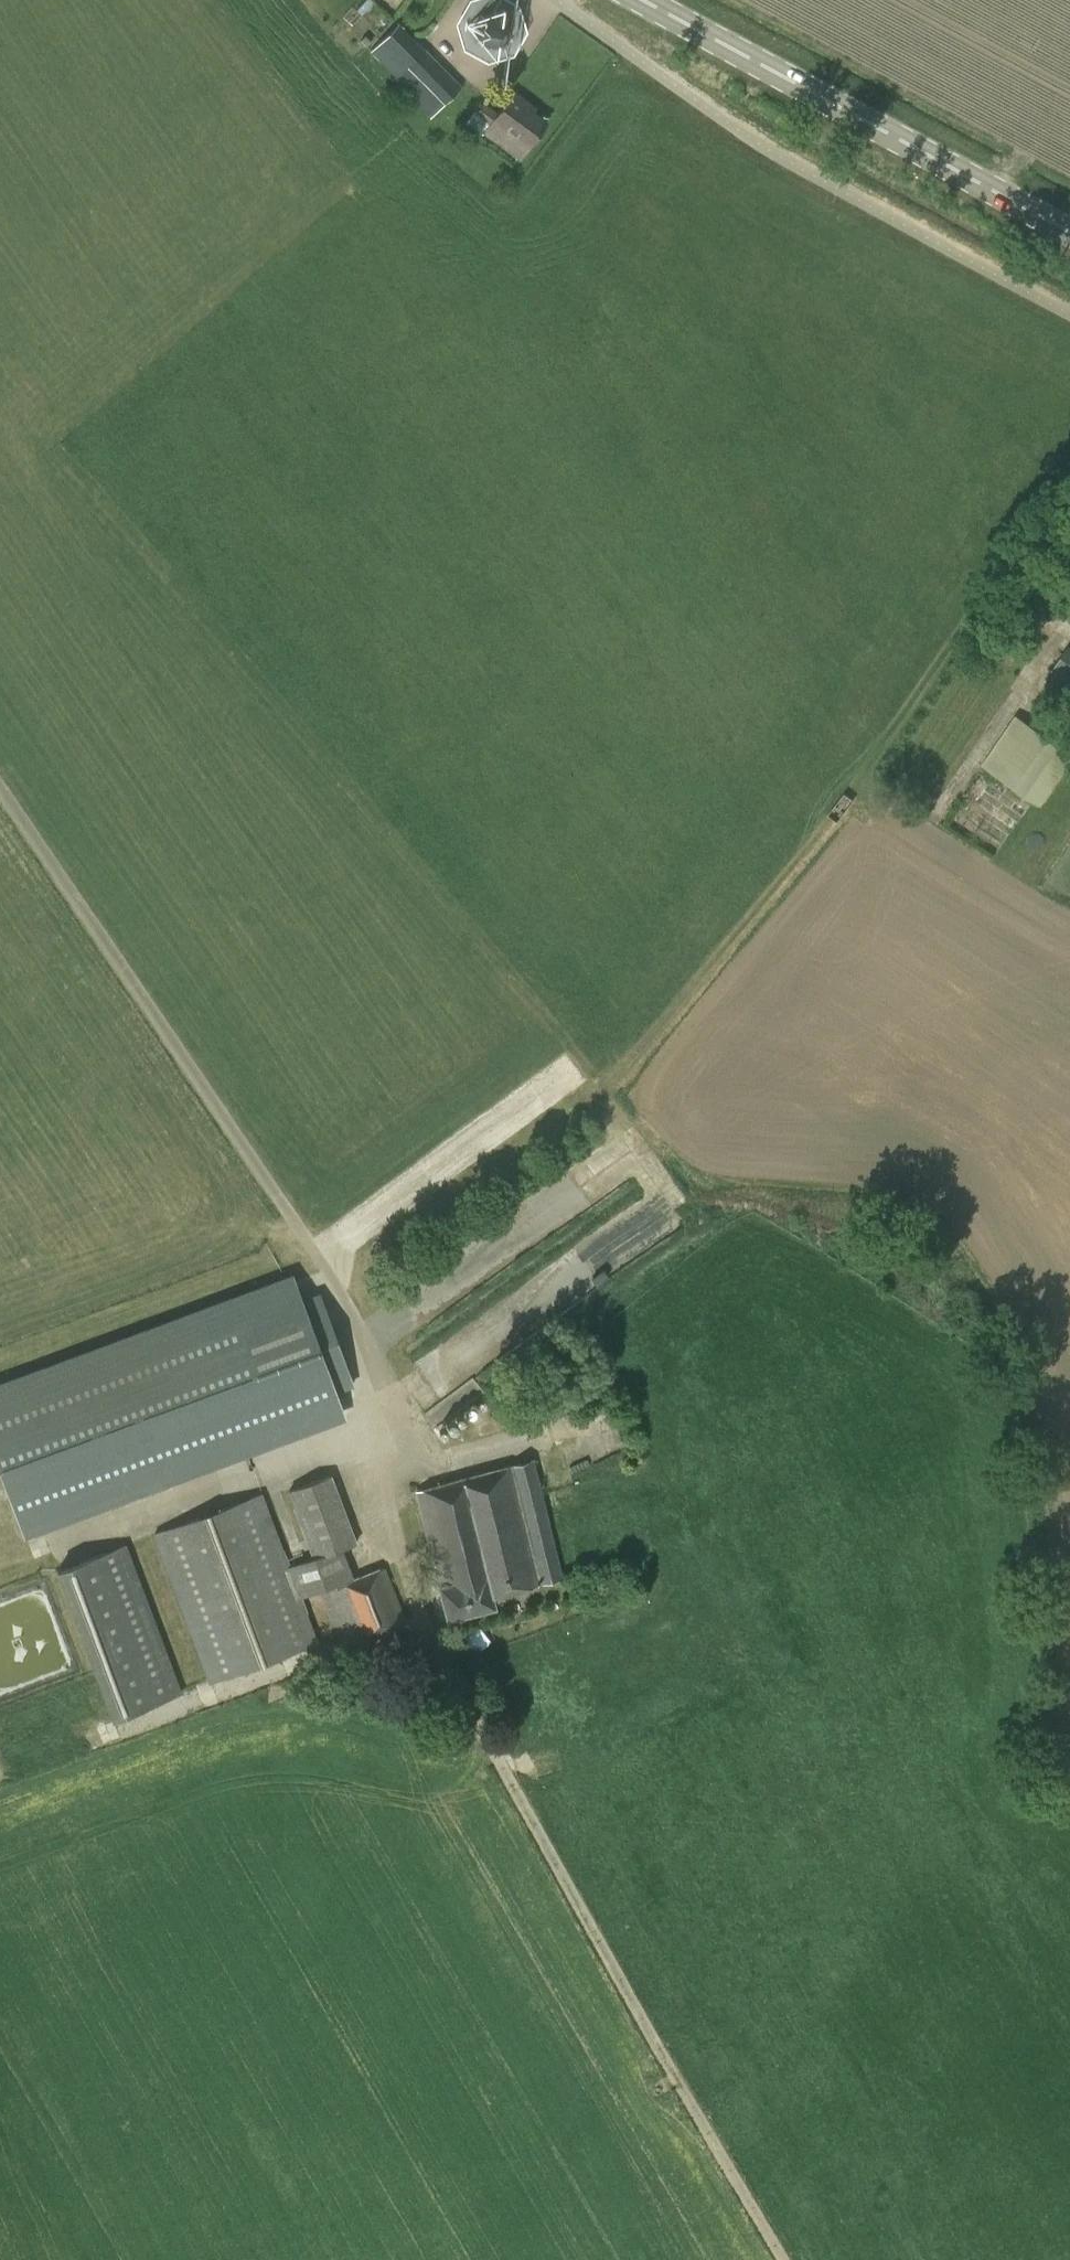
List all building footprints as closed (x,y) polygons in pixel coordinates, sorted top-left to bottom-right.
[(373,3),(370,0),(366,0),(357,9),(362,14),(373,3)] [(514,0),(469,0),(462,2),(465,14),(457,16),(471,62),(513,50),(510,37),(524,33),(514,0)] [(458,85),(396,22),(371,47),(391,68),(388,70),(431,113),(458,85)] [(484,104),(477,114),(489,123),(483,132),(520,160),(548,123),(526,107),(529,103),(515,93),(498,115),(484,104)] [(1068,646),(1049,675),(1069,689),(1069,647),(1068,646)] [(1049,737),(1015,714),(981,765),(1015,788),(1049,737)] [(342,1413),(334,1391),(352,1385),(318,1293),(300,1300),(292,1279),(0,1387),(0,1469),(23,1531),(342,1413)] [(447,1619),(495,1607),(492,1596),(563,1578),(532,1460),(413,1491),(447,1619)] [(325,1589),(342,1634),(402,1613),(385,1567),(352,1579),(340,1546),(355,1540),(330,1474),(288,1489),(313,1556),(288,1565),(261,1493),(156,1531),(211,1681),(316,1642),(300,1598),(325,1589)] [(180,1692),(125,1543),(55,1568),(110,1718),(180,1692)]
